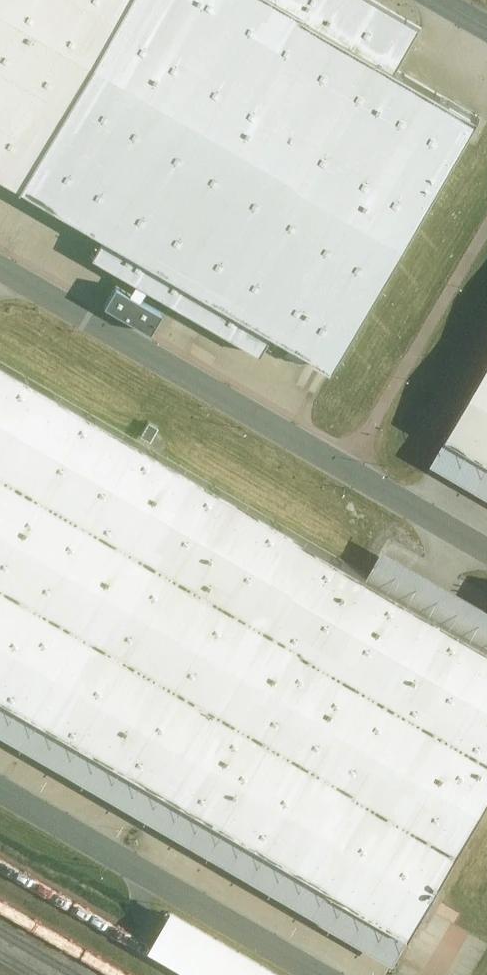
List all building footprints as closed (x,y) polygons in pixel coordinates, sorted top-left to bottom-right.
[(22,182),(129,0),(0,0),(0,169),(22,182)] [(22,182),(339,366),(486,116),(397,64),(420,25),(376,0),(129,0),(22,182)] [(0,355),(0,724),(399,954),(486,802),(486,635),(0,355)] [(486,454),(486,375),(452,435),(486,454)]
